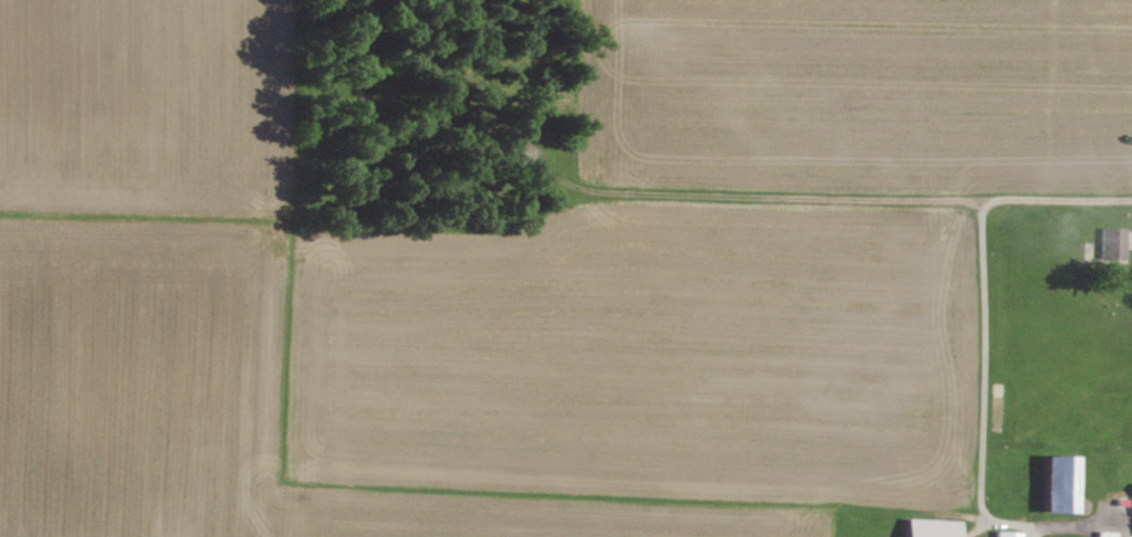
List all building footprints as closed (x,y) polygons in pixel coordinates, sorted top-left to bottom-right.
[(1128,228),(1103,227),(1102,258),(1127,259),(1128,228)] [(1047,511),(1079,512),(1079,454),(1047,454),(1047,511)] [(962,519),(909,518),(909,536),(962,536),(962,519)]
